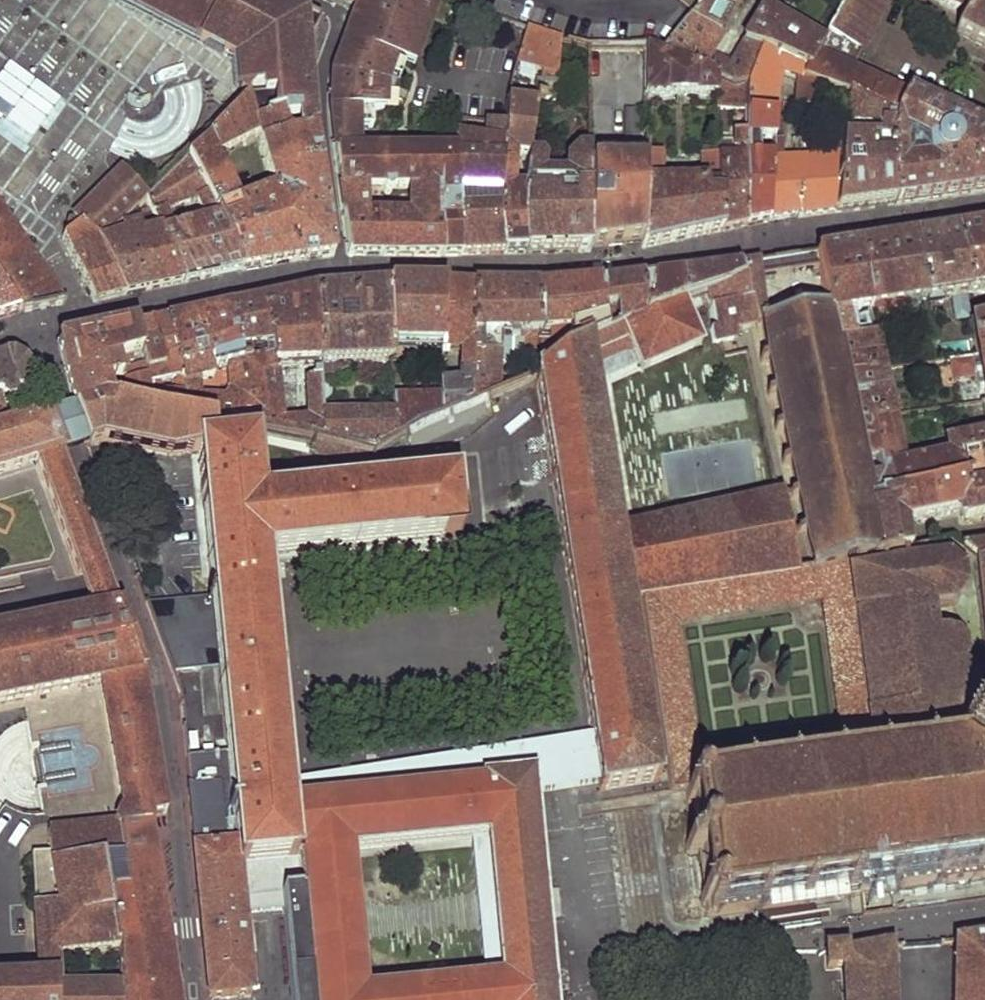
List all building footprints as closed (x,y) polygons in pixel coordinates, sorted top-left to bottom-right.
[(276,0),(128,0),(237,55),(242,88),(248,95),(258,122),(284,111),(289,127),(312,126),(308,76),(306,51),(320,22),(298,12),(276,0)] [(388,76),(393,61),(401,39),(421,46),(439,0),(359,0),(356,6),(352,18),(331,75),(330,112),(335,149),(358,149),(358,123),(374,123),(375,106),(386,106),(386,82),(388,76)] [(706,0),(449,0),(527,30),(559,40),(586,48),(642,48),(663,55),(706,0)] [(737,0),(706,0),(663,55),(715,75),(733,82),(744,78),(761,51),(805,69),(820,42),(757,8),(722,65),(707,58),(723,33),(719,29),(737,0)] [(813,83),(846,95),(891,113),(885,133),(891,202),(957,193),(984,189),(984,128),(847,68),(883,0),(842,0),(820,42),(805,69),(801,77),(813,83)] [(969,0),(937,0),(961,13),(969,0)] [(961,13),(952,27),(984,44),(984,0),(969,0),(961,13)] [(559,40),(527,30),(518,60),(545,66),(543,76),(537,76),(535,95),(546,97),(553,98),(559,40)] [(401,39),(393,61),(404,64),(413,67),(421,46),(401,39)] [(586,134),(585,248),(612,244),(641,240),(641,152),(642,91),(642,48),(586,48),(586,104),(586,117),(586,134)] [(642,48),(642,91),(715,92),(715,75),(663,55),(642,48)] [(743,118),(766,119),(778,71),(795,78),(793,106),(813,107),(813,83),(801,77),(805,69),(761,51),(744,78),(744,90),(743,105),(743,118)] [(398,80),(404,64),(393,61),(388,76),(398,80)] [(9,63),(0,75),(0,101),(40,129),(61,101),(9,63)] [(715,92),(715,106),(731,106),(732,89),(744,90),(744,78),(733,82),(715,75),(715,92)] [(284,111),(258,122),(248,95),(188,154),(241,269),(282,262),(332,254),(312,126),(289,127),(284,111)] [(585,251),(585,248),(586,134),(572,134),(565,137),(576,146),(565,159),(565,182),(539,182),(539,158),(536,156),(545,105),(546,97),(535,95),(533,106),(526,158),(524,191),(524,252),(552,251),(585,251)] [(839,167),(835,211),(861,207),(891,202),(885,133),(891,113),(846,95),(842,124),(878,126),(878,139),(842,137),(841,143),(841,150),(839,167)] [(499,203),(502,251),(510,251),(524,252),(524,191),(507,190),(508,157),(526,158),(533,106),(506,103),(503,121),(500,187),(499,203)] [(716,145),(718,230),(731,227),(743,225),(743,118),(743,105),(739,106),(732,123),(732,135),(716,136),(716,145)] [(766,119),(743,118),(743,225),(754,223),(766,220),(767,157),(766,119)] [(455,150),(457,188),(500,187),(503,121),(488,119),(487,136),(455,134),(455,150)] [(641,152),(641,240),(641,246),(682,237),(718,230),(716,145),(697,146),(698,181),(685,184),(659,181),(659,151),(641,152)] [(457,204),(457,188),(455,150),(358,149),(335,149),(341,204),(347,253),(396,252),(459,252),(457,204)] [(208,277),(241,269),(188,154),(147,194),(145,196),(150,207),(161,230),(185,282),(208,277)] [(775,157),(767,157),(766,220),(780,217),(797,213),(797,216),(835,211),(839,167),(776,168),(775,157)] [(70,216),(76,223),(90,237),(109,228),(116,225),(134,208),(145,196),(147,194),(119,167),(70,216)] [(145,196),(134,208),(143,215),(150,207),(145,196)] [(457,204),(459,252),(477,251),(502,251),(499,203),(457,204)] [(21,310),(67,300),(0,204),(0,278),(21,310)] [(76,223),(61,236),(91,296),(94,302),(98,301),(123,295),(95,242),(90,237),(76,223)] [(95,242),(123,295),(148,290),(185,282),(161,230),(147,233),(142,224),(121,228),(125,237),(117,239),(109,228),(90,237),(95,242)] [(956,235),(967,295),(984,292),(984,230),(956,235)] [(912,241),(923,301),(967,295),(956,235),(934,238),(912,241)] [(858,249),(870,309),(923,301),(912,241),(885,245),(858,249)] [(827,308),(843,377),(883,369),(875,334),(852,338),(846,313),(870,309),(858,249),(836,253),(815,256),(827,308)] [(734,301),(737,309),(741,311),(758,282),(753,265),(736,266),(740,278),(728,284),(734,301)] [(680,274),(684,300),(702,293),(728,284),(740,278),(736,266),(708,270),(680,274)] [(640,279),(645,315),(682,300),(684,300),(680,274),(660,276),(640,279)] [(7,314),(21,310),(0,278),(0,316),(7,314)] [(640,279),(619,282),(598,284),(605,333),(645,315),(640,279)] [(317,289),(320,365),(392,361),(391,344),(389,284),(352,287),(317,289)] [(391,344),(441,346),(442,286),(416,285),(389,284),(391,344)] [(567,286),(537,287),(542,358),(548,365),(565,353),(605,333),(598,284),(567,286)] [(734,301),(728,284),(702,293),(705,308),(734,301)] [(440,398),(440,414),(471,403),(474,286),(458,286),(442,286),(441,346),(460,347),(459,381),(440,381),(440,398)] [(474,286),(471,403),(487,395),(499,390),(499,354),(492,353),(494,333),(509,333),(510,337),(525,338),(523,380),(537,374),(548,365),(542,358),(537,287),(505,287),(474,286)] [(322,414),(321,380),(307,381),(309,422),(284,422),(277,367),(320,365),(317,289),(274,298),(231,307),(262,423),(323,441),(322,414)] [(548,365),(537,374),(564,527),(593,729),(596,755),(599,772),(601,789),(668,780),(641,597),(797,573),(780,485),(748,494),(627,520),(624,495),(595,383),(593,366),(633,350),(636,357),(640,364),(642,370),(701,343),(682,300),(645,315),(605,333),(565,353),(548,365)] [(734,301),(705,308),(710,327),(707,329),(711,343),(719,341),(736,338),(734,330),(738,330),(745,328),(741,311),(737,309),(734,301)] [(199,314),(167,321),(176,360),(182,415),(197,429),(262,423),(231,307),(199,314)] [(843,377),(827,308),(762,321),(815,570),(835,568),(846,566),(847,563),(883,553),(871,500),(866,478),(862,459),(854,424),(843,377)] [(167,321),(159,322),(152,324),(160,370),(145,374),(152,409),(182,415),(176,360),(167,321)] [(979,356),(984,355),(984,323),(974,326),(979,356)] [(144,366),(145,374),(160,370),(152,324),(143,326),(136,327),(142,356),(144,366)] [(936,324),(928,325),(935,362),(942,361),(936,324)] [(118,360),(142,356),(136,327),(97,336),(60,344),(59,345),(73,408),(103,399),(152,409),(145,374),(144,366),(120,371),(115,372),(112,361),(118,360)] [(0,405),(4,408),(11,405),(14,400),(14,395),(35,389),(26,367),(23,362),(10,355),(5,356),(0,357),(0,405)] [(951,360),(954,378),(977,375),(981,390),(984,390),(984,396),(984,355),(979,356),(951,360)] [(112,361),(115,372),(120,371),(118,360),(112,361)] [(843,377),(854,424),(893,415),(883,369),(843,377)] [(440,414),(440,398),(394,400),(394,412),(395,438),(440,414)] [(103,399),(73,408),(87,446),(102,440),(171,453),(198,447),(197,429),(182,415),(152,409),(103,399)] [(73,451),(87,446),(73,408),(60,412),(45,416),(59,455),(73,451)] [(395,438),(394,412),(322,414),(323,441),(372,450),(395,438)] [(871,500),(964,480),(961,458),(979,453),(984,452),(984,434),(951,442),(952,453),(904,463),(893,415),(854,424),(862,459),(875,457),(878,474),(866,478),(871,500)] [(59,455),(45,416),(1,429),(0,429),(0,473),(37,461),(80,575),(84,587),(94,615),(118,610),(107,583),(59,455)] [(297,793),(295,777),(284,668),(273,559),(272,546),(467,527),(463,486),(461,465),(267,483),(262,423),(197,429),(198,447),(211,596),(147,605),(172,671),(218,667),(237,838),(192,842),(208,999),(219,999),(237,998),(242,997),(255,997),(245,858),(302,851),(297,793)] [(964,480),(968,502),(984,499),(984,479),(979,453),(961,458),(964,480)] [(883,553),(904,548),(899,523),(962,510),(965,519),(984,516),(984,499),(968,502),(964,480),(871,500),(883,553)] [(919,561),(848,574),(850,593),(854,617),(930,607),(952,602),(957,607),(960,604),(957,599),(965,591),(972,591),(972,587),(966,586),(963,568),(968,562),(966,560),(960,565),(951,557),(953,552),(939,541),(921,545),(923,555),(920,557),(919,561)] [(958,549),(981,561),(984,560),(984,545),(958,549)] [(797,573),(641,597),(668,780),(671,791),(687,790),(694,789),(695,790),(705,789),(829,772),(829,762),(847,760),(872,756),(869,734),(866,716),(860,665),(854,617),(850,593),(848,574),(846,566),(835,568),(815,570),(805,572),(797,573)] [(860,665),(866,716),(944,705),(940,675),(954,673),(957,669),(960,659),(967,660),(968,657),(961,655),(960,647),(966,644),(965,641),(958,643),(954,638),(957,632),(956,629),(954,629),(948,637),(945,637),(943,630),(940,630),(940,636),(934,637),(930,607),(854,617),(860,665)] [(142,675),(118,610),(94,615),(0,633),(0,702),(99,683),(142,675)] [(944,705),(964,712),(967,714),(969,711),(966,708),(973,697),(982,697),(982,692),(974,692),(973,680),(980,676),(978,673),(970,677),(957,669),(954,673),(940,675),(944,705)] [(142,675),(99,683),(121,822),(148,817),(166,813),(142,675)] [(966,721),(964,712),(944,705),(866,716),(869,734),(872,756),(875,756),(956,743),(954,737),(966,721)] [(954,737),(956,743),(958,755),(972,764),(984,762),(984,722),(981,719),(966,721),(954,737)] [(694,789),(687,790),(688,800),(693,800),(698,840),(686,843),(687,848),(691,853),(697,853),(701,872),(703,891),(703,903),(706,910),(711,914),(827,899),(984,877),(984,762),(972,764),(958,755),(956,743),(875,756),(872,756),(847,760),(829,762),(829,772),(705,789),(695,790),(694,789)] [(190,754),(192,807),(217,806),(216,776),(215,776),(214,753),(190,754)] [(549,897),(537,780),(536,765),(482,770),(481,775),(461,776),(297,793),(302,851),(306,883),(282,886),(285,926),(292,999),(559,999),(549,897)] [(121,999),(178,999),(166,930),(148,817),(121,822),(46,835),(50,856),(58,908),(35,909),(38,981),(60,980),(59,958),(118,953),(120,987),(121,999)] [(58,908),(50,856),(33,857),(35,909),(58,908)] [(952,941),(951,999),(984,999),(984,936),(952,941)] [(896,944),(895,937),(851,946),(850,939),(825,942),(825,949),(825,954),(825,970),(841,968),(844,999),(898,999),(896,944)] [(120,987),(60,987),(60,980),(38,981),(0,983),(0,999),(121,999),(120,987)]
